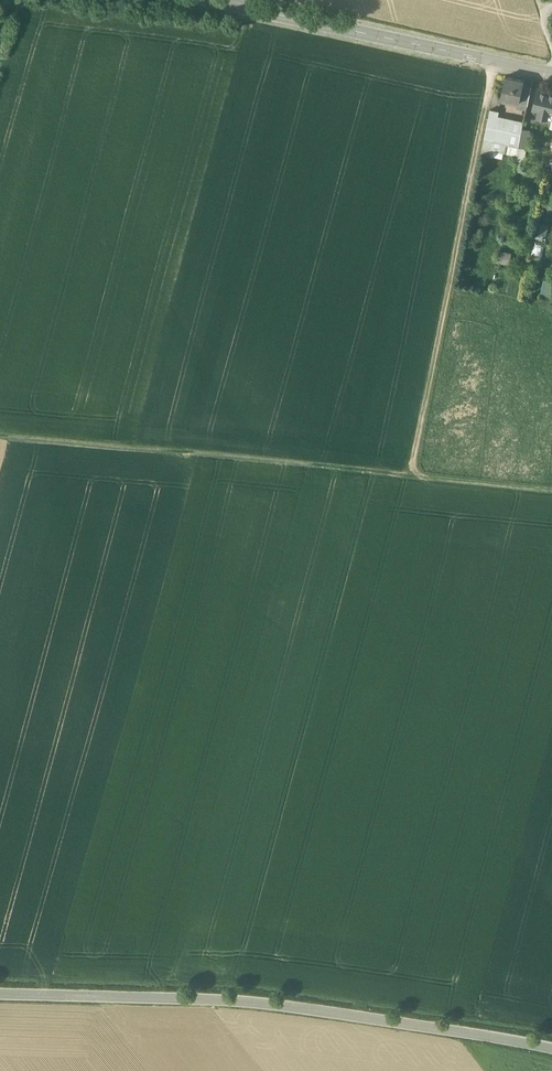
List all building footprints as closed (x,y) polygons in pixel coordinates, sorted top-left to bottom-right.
[(525,85),(526,81),(508,78),(504,103),(522,106),(525,85)] [(530,86),(525,85),(522,106),(526,107),(530,86)] [(539,89),(534,109),(540,110),(539,115),(548,117),(549,113),(551,113),(551,92),(539,89)] [(522,130),(526,107),(522,106),(504,103),(502,112),(491,110),(483,154),(496,156),(497,150),(518,154),(522,130)] [(550,128),(543,168),(551,171),(551,128),(550,128)] [(532,131),(522,130),(518,154),(517,159),(526,160),(532,131)] [(533,222),(532,233),(547,235),(548,224),(533,222)] [(543,258),(543,241),(535,241),(535,258),(543,258)] [(546,278),(544,294),(551,295),(551,279),(546,278)]
